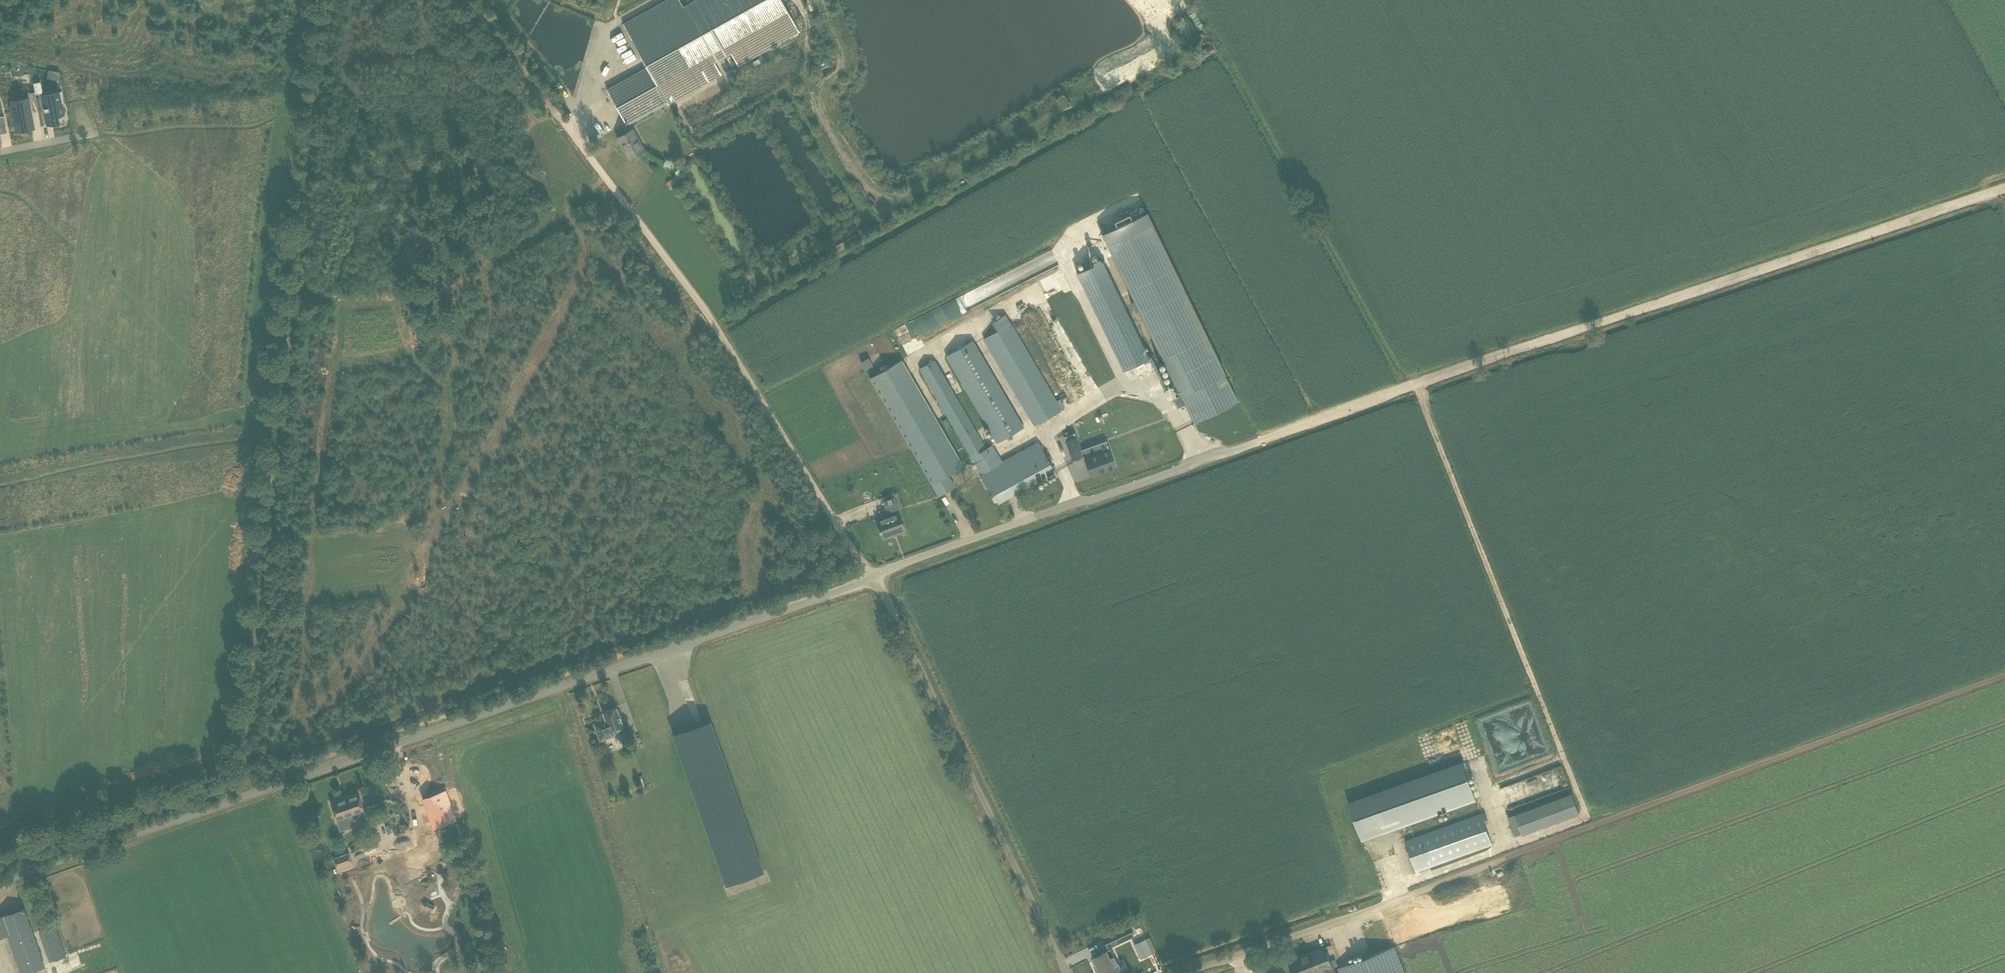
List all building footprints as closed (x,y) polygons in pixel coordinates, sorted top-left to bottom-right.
[(714,62),(731,52),(738,65),(799,31),(782,0),(693,0),(683,6),(680,0),(665,0),(623,24),(647,67),(607,89),(626,123),(666,101),(668,104),(721,74),(714,62)] [(41,83),(34,85),(35,90),(35,92),(36,94),(43,93),(43,91),(41,83)] [(62,91),(42,95),(48,125),(57,123),(55,116),(64,114),(62,103),(64,103),(62,91)] [(36,96),(31,97),(33,111),(39,110),(36,96)] [(29,102),(11,106),(12,115),(14,115),(17,130),(34,127),(29,102)] [(632,129),(617,137),(629,159),(644,150),(632,129)] [(1185,404),(1194,422),(1238,401),(1146,212),(1132,219),(1129,214),(1114,221),(1117,226),(1102,233),(1134,300),(1130,301),(1135,310),(1139,309),(1178,390),(1177,390),(1180,396),(1173,399),(1177,408),(1185,404)] [(1094,264),(1076,272),(1123,370),(1143,360),(1144,363),(1150,361),(1148,358),(1149,358),(1103,264),(1106,263),(1104,260),(1102,261),(1101,260),(1100,261),(1099,258),(1093,262),(1094,264)] [(1022,316),(1014,320),(1018,327),(1025,323),(1022,316)] [(1057,401),(1011,322),(983,339),(1034,426),(1065,407),(1060,399),(1057,401)] [(1024,427),(972,340),(945,356),(996,443),(1024,427)] [(987,447),(934,359),(919,368),(981,474),(980,475),(988,489),(990,488),(999,504),(1055,471),(1038,442),(1002,462),(992,444),(987,447)] [(963,467),(901,360),(870,378),(939,496),(955,486),(949,476),(963,467)] [(1083,456),(1076,437),(1065,441),(1072,460),(1083,456)] [(1115,466),(1109,449),(1084,459),(1090,475),(1115,466)] [(898,508),(894,497),(883,500),(887,512),(898,508)] [(904,530),(901,521),(897,511),(885,515),(876,518),(883,538),(904,530)] [(623,727),(616,708),(603,713),(605,720),(594,724),(600,740),(618,734),(616,729),(623,727)] [(764,872),(710,721),(673,734),(727,885),(764,872)] [(1362,839),(1475,798),(1462,760),(1349,801),(1362,839)] [(422,798),(426,807),(433,828),(457,820),(449,799),(446,789),(422,798)] [(358,793),(331,803),(334,812),(340,831),(359,824),(355,813),(364,810),(358,793)] [(1515,836),(1579,812),(1572,793),(1508,817),(1515,836)] [(1492,844),(1481,813),(1405,840),(1416,871),(1492,844)] [(336,857),(341,871),(355,865),(350,852),(336,857)] [(378,938),(389,968),(393,966),(395,972),(407,972),(418,969),(415,958),(418,957),(408,928),(383,858),(354,868),(378,938)] [(1490,871),(1493,879),(1504,875),(1501,867),(1490,871)] [(8,935),(22,972),(29,972),(46,966),(27,918),(24,908),(0,917),(0,938),(8,935)] [(1117,930),(1103,937),(1107,947),(1122,941),(1134,936),(1129,925),(1117,930)] [(1138,957),(1154,951),(1148,936),(1132,942),(1138,957)] [(1340,972),(1404,972),(1395,947),(1338,968),(1340,972)] [(83,962),(78,949),(67,953),(71,966),(83,962)] [(1120,969),(1110,949),(1092,957),(1098,970),(1096,971),(1097,972),(1112,972),(1120,969)] [(1327,951),(1312,957),(1310,953),(1289,962),(1293,972),(1336,972),(1327,951)] [(1494,962),(1459,972),(1498,972),(1494,962)]
